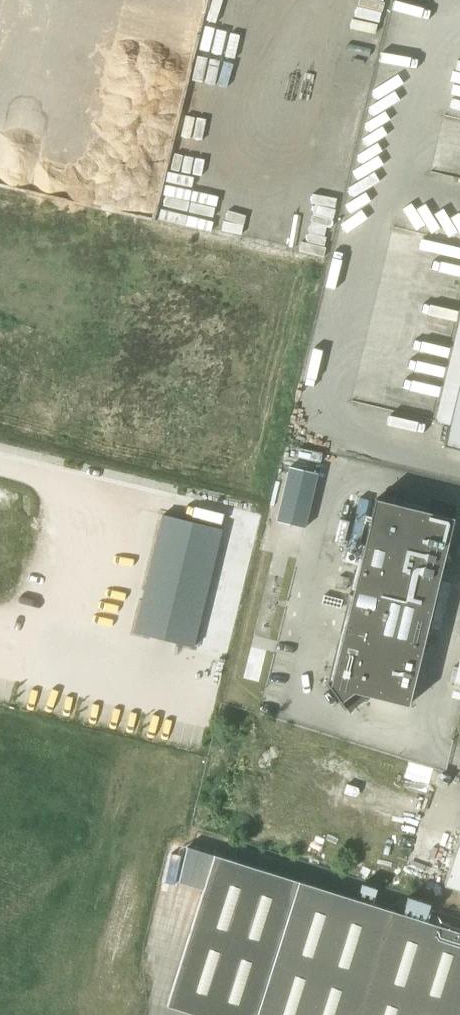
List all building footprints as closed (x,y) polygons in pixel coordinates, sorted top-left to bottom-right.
[(403,20),(394,25),(415,60),(425,54),(403,20)] [(432,424),(448,428),(444,445),(459,449),(459,306),(432,424)] [(375,500),(330,687),(341,702),(355,692),(409,705),(454,518),(375,500)] [(164,519),(136,636),(194,650),(222,533),(164,519)] [(443,886),(459,891),(459,833),(443,886)] [(166,1006),(194,1014),(459,1014),(459,932),(189,847),(178,882),(203,890),(166,1006)]
